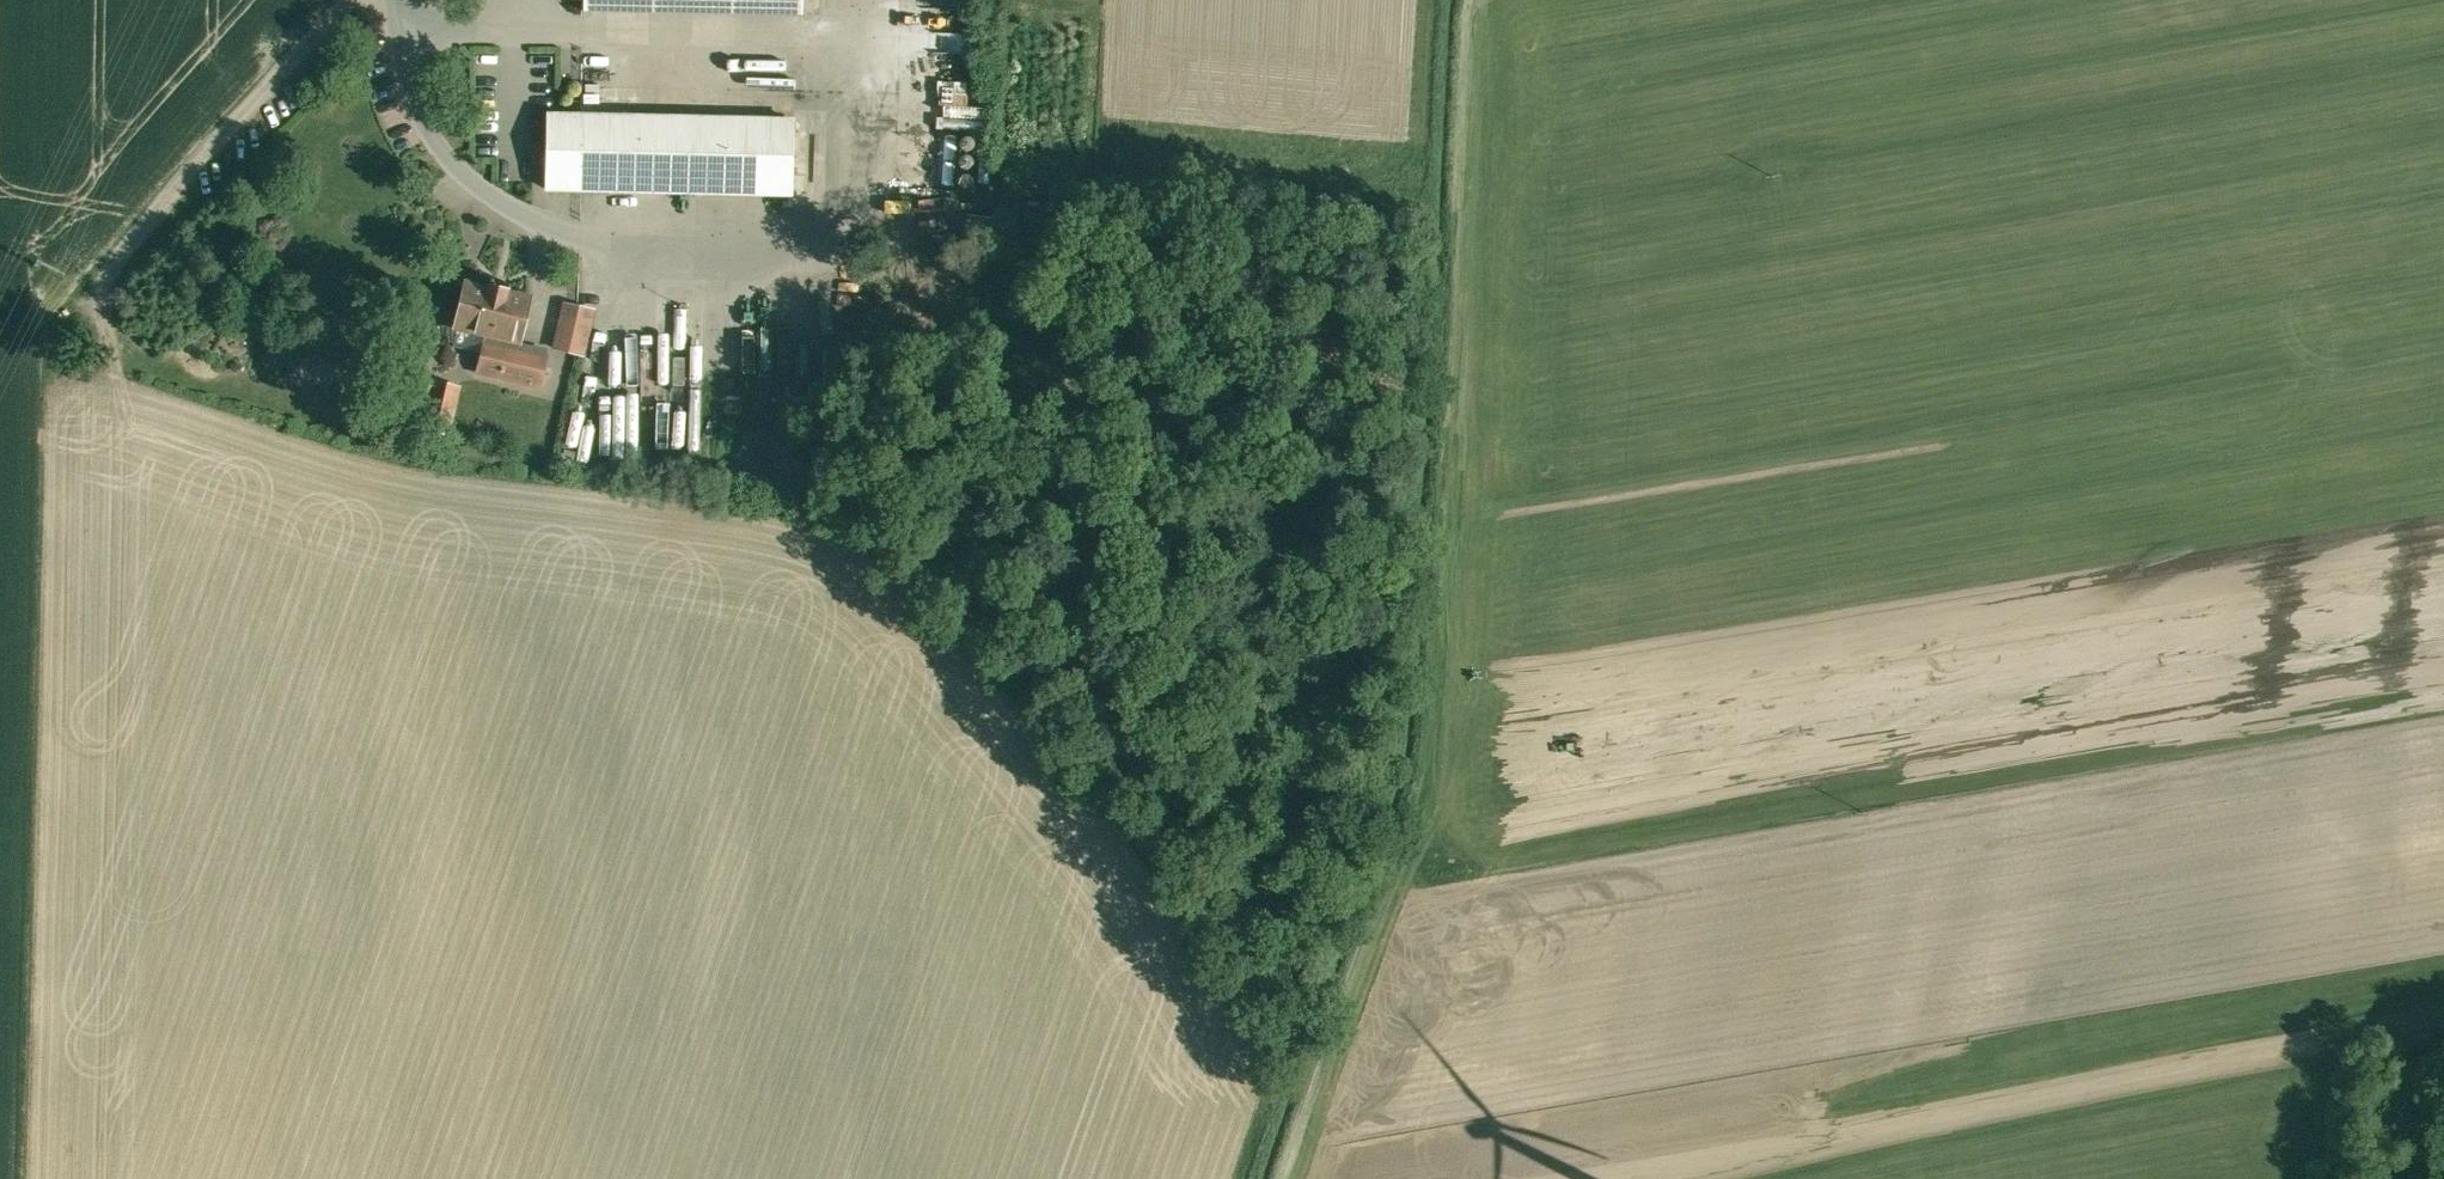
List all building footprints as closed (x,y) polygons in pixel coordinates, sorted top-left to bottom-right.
[(583,10),(801,14),(802,0),(584,0),(583,10)] [(794,120),(546,114),(545,188),(792,193),(794,120)] [(506,290),(489,286),(489,287),(465,282),(455,327),(487,335),(478,371),(479,372),(480,368),(501,373),(500,377),(538,386),(546,356),(510,347),(512,341),(519,342),(530,297),(506,291),(506,290)] [(555,350),(589,355),(595,306),(561,301),(555,350)] [(464,401),(423,391),(415,426),(456,436),(464,401)]
